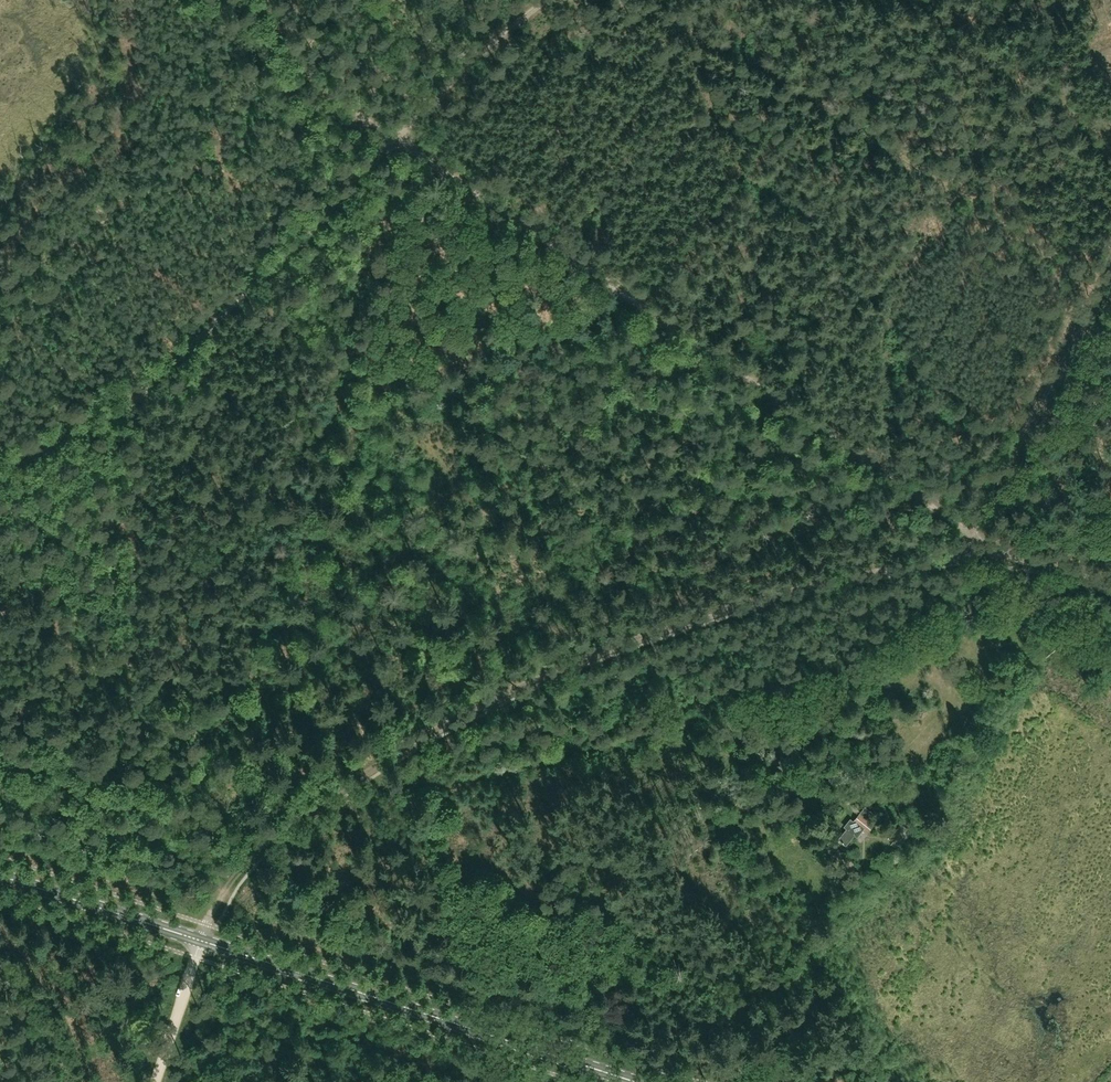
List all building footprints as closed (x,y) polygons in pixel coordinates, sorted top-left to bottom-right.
[(838,839),(846,845),(853,836),(856,838),(863,830),(867,833),(874,824),(868,819),(872,814),(865,808),(853,822),(850,820),(844,827),(847,829),(838,839)] [(901,843),(910,830),(901,823),(891,835),(901,843)]
